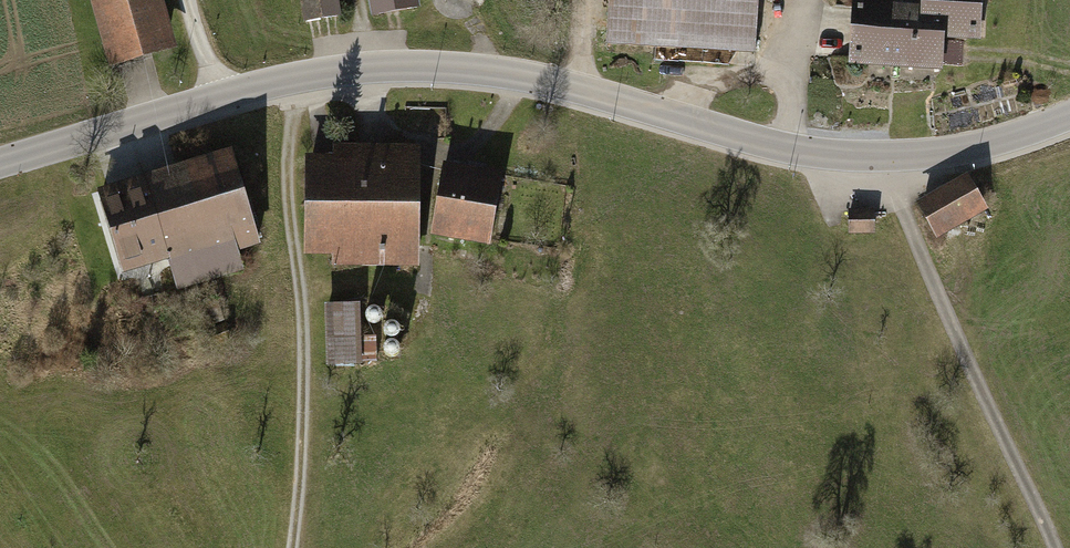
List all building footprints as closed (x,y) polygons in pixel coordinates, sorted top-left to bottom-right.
[(109,67),(178,47),(165,0),(90,0),(109,67)] [(301,22),(340,15),(338,0),(298,0),(301,22)] [(417,0),(367,0),(370,17),(418,7),(417,0)] [(605,44),(755,54),(759,0),(607,0),(605,44)] [(893,0),(852,0),(848,64),(891,66),(893,30),(891,30),(893,0)] [(891,66),(942,70),(944,37),(946,18),(920,16),(921,0),(893,0),(891,30),(893,30),(891,66)] [(920,16),(946,18),(944,37),(980,40),(983,0),(921,0),(920,16)] [(304,154),(302,255),(331,255),(330,266),(417,267),(419,145),(331,144),(331,154),(304,154)] [(233,147),(97,188),(122,273),(168,259),(178,290),(245,269),(239,250),(262,243),(233,147)] [(442,162),(429,235),(489,245),(501,172),(442,162)] [(937,239),(989,209),(968,172),(916,202),(937,239)] [(874,234),(874,215),(848,215),(849,234),(874,234)] [(358,303),(323,304),(325,365),(361,364),(358,303)] [(373,306),(369,307),(365,309),(363,313),(363,318),(365,322),(369,324),(373,325),(377,323),(380,320),(381,316),(380,311),(377,308),(373,306)] [(153,315),(142,318),(145,331),(157,327),(153,315)] [(391,321),(387,321),(383,324),(381,328),(381,332),(383,336),(387,339),(391,339),(395,338),(398,334),(399,330),(398,326),(395,322),(391,321)] [(392,340),(387,341),(384,343),(381,347),(381,352),(383,355),(387,358),(392,359),(396,357),(399,354),(400,349),(399,345),(396,342),(392,340)]
